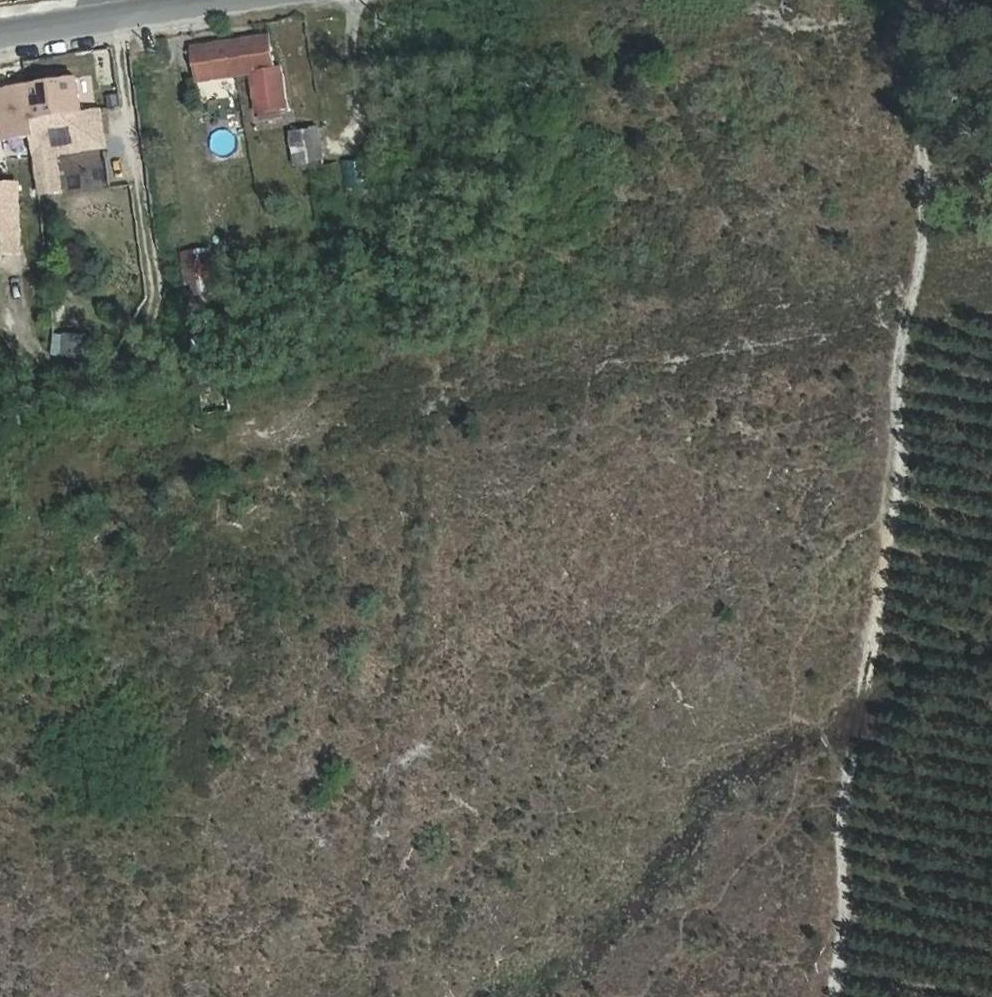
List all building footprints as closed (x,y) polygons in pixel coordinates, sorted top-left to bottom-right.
[(269,38),(192,49),(197,80),(249,73),(256,112),(291,108),(285,67),(274,69),(269,38)] [(0,90),(0,139),(1,144),(27,139),(29,157),(35,156),(39,179),(31,180),(32,205),(47,204),(46,185),(58,184),(52,153),(117,144),(111,104),(83,110),(77,79),(0,90)] [(298,172),(325,168),(318,127),(290,131),(298,172)] [(367,158),(341,157),(341,188),(367,189),(367,158)] [(0,186),(0,229),(23,230),(23,186),(0,186)] [(75,224),(102,224),(101,197),(75,197),(75,224)] [(182,253),(202,414),(232,410),(211,249),(182,253)]
